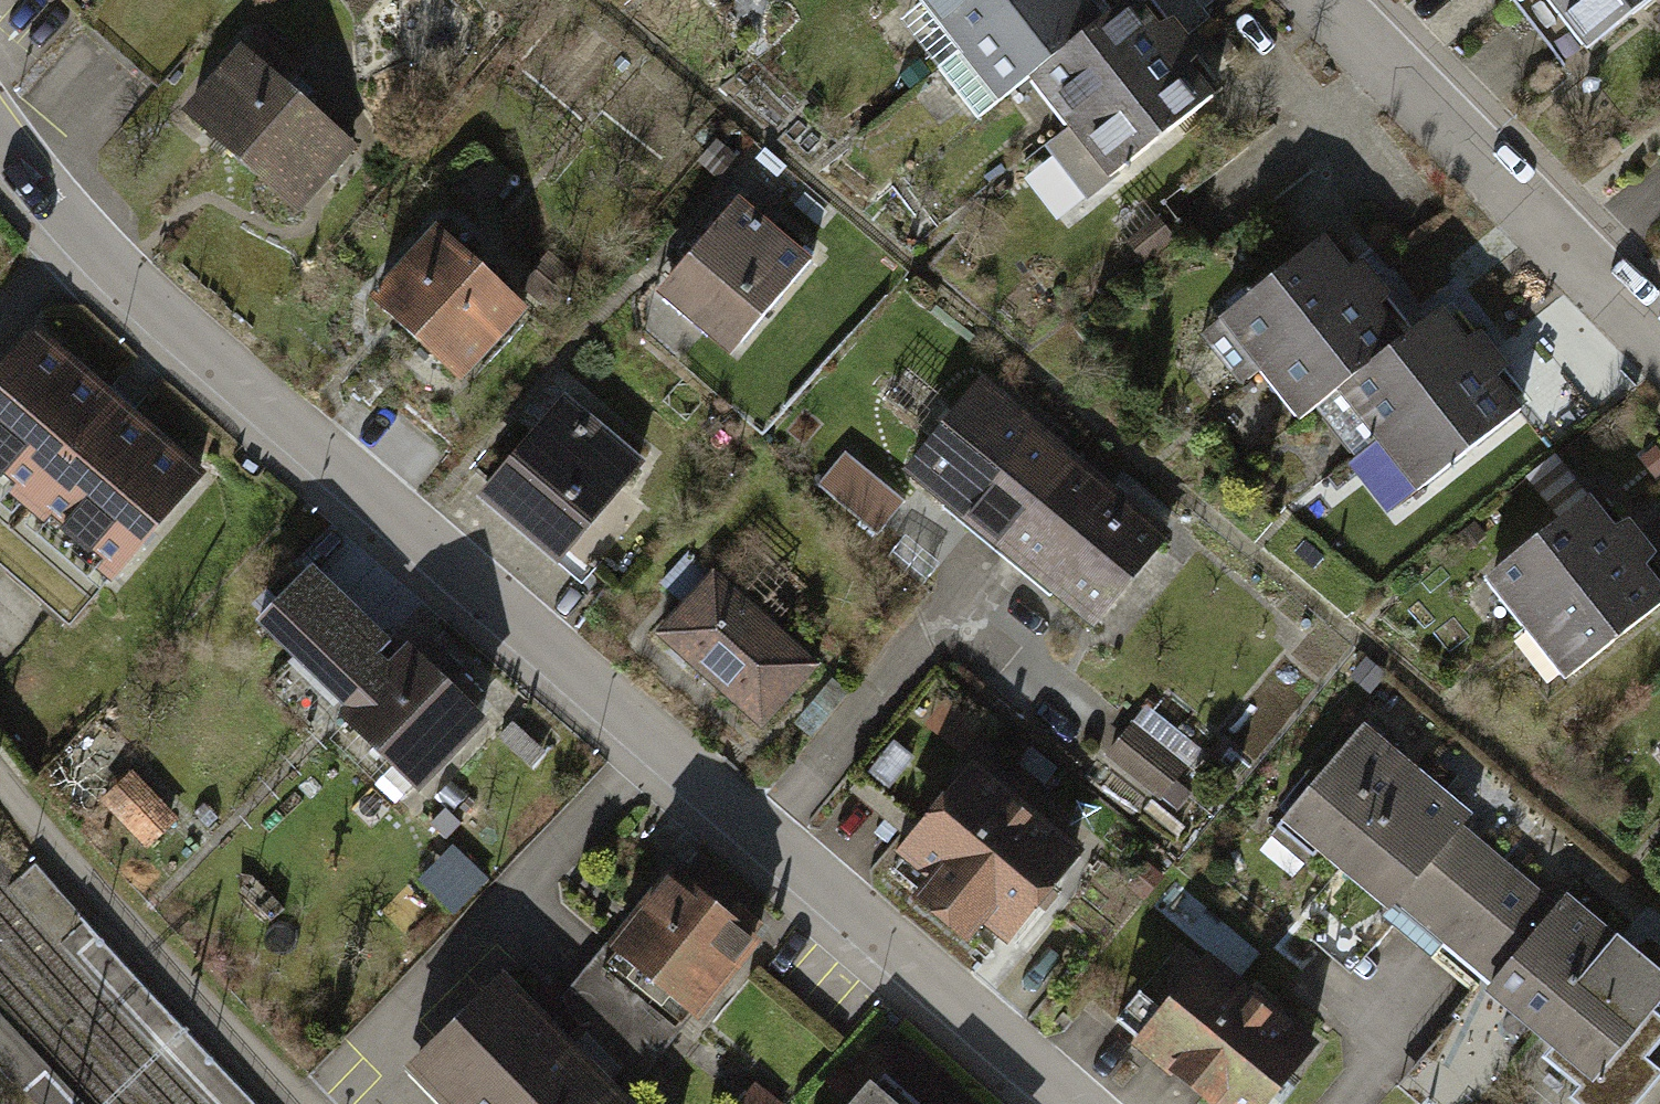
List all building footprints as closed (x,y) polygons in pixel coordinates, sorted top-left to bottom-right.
[(916,4),(995,107),(1024,85),(1102,25),(1083,0),(922,0),(916,4)] [(1142,0),(1135,0),(1102,25),(1024,85),(1103,188),(1219,100),(1196,69),(1213,57),(1182,17),(1165,30),(1142,0)] [(1525,11),(1536,3),(1587,66),(1650,16),(1659,29),(1659,0),(1516,0),(1525,11)] [(354,148),(244,49),(182,118),(292,217),(354,148)] [(812,264),(738,204),(652,308),(726,369),(812,264)] [(527,320),(434,233),(360,311),(453,398),(527,320)] [(1352,274),(1327,242),(1221,323),(1299,425),(1328,404),(1406,344),(1383,313),(1400,301),(1369,261),(1352,274)] [(570,281),(548,260),(529,280),(551,301),(570,281)] [(1469,349),(1444,315),(1406,344),(1328,404),(1408,507),(1524,419),(1500,388),(1517,376),(1487,336),(1469,349)] [(23,335),(0,361),(0,483),(104,573),(187,478),(23,335)] [(1179,541),(983,381),(903,479),(1099,639),(1179,541)] [(643,470),(566,409),(482,512),(559,573),(643,470)] [(883,530),(910,498),(852,450),(825,482),(883,530)] [(1590,504),(1483,585),(1562,687),(1659,613),(1659,594),(1645,575),(1659,564),(1659,560),(1632,523),(1614,536),(1590,504)] [(404,659),(312,570),(247,636),(426,809),(503,730),(417,646),(404,659)] [(825,674),(708,574),(649,643),(767,743),(825,674)] [(1112,761),(1171,796),(1204,740),(1144,705),(1112,761)] [(1283,830),(1339,875),(1421,777),(1365,731),(1283,830)] [(1008,953),(1085,858),(974,768),(897,863),(929,890),(909,915),(967,961),(987,936),(1008,953)] [(167,805),(133,771),(102,802),(135,836),(167,805)] [(1397,907),(1445,947),(1508,870),(1464,834),(1474,821),(1421,777),(1339,875),(1389,917),(1397,907)] [(489,876),(457,847),(425,882),(457,912),(489,876)] [(751,927),(673,864),(562,1000),(640,1063),(751,927)] [(1486,997),(1540,1042),(1621,944),(1568,900),(1558,911),(1508,870),(1445,947),(1494,987),(1486,997)] [(1621,944),(1540,1042),(1552,1052),(1545,1060),(1582,1091),(1571,1103),(1648,1103),(1659,1090),(1659,1074),(1646,1062),(1659,1045),(1659,1017),(1656,1014),(1659,1010),(1659,975),(1621,944)] [(1201,963),(1125,1060),(1182,1103),(1269,1103),(1312,1049),(1201,963)] [(492,973),(407,1055),(455,1103),(620,1103),(492,973)] [(884,1075),(858,1103),(917,1103),(884,1075)]
